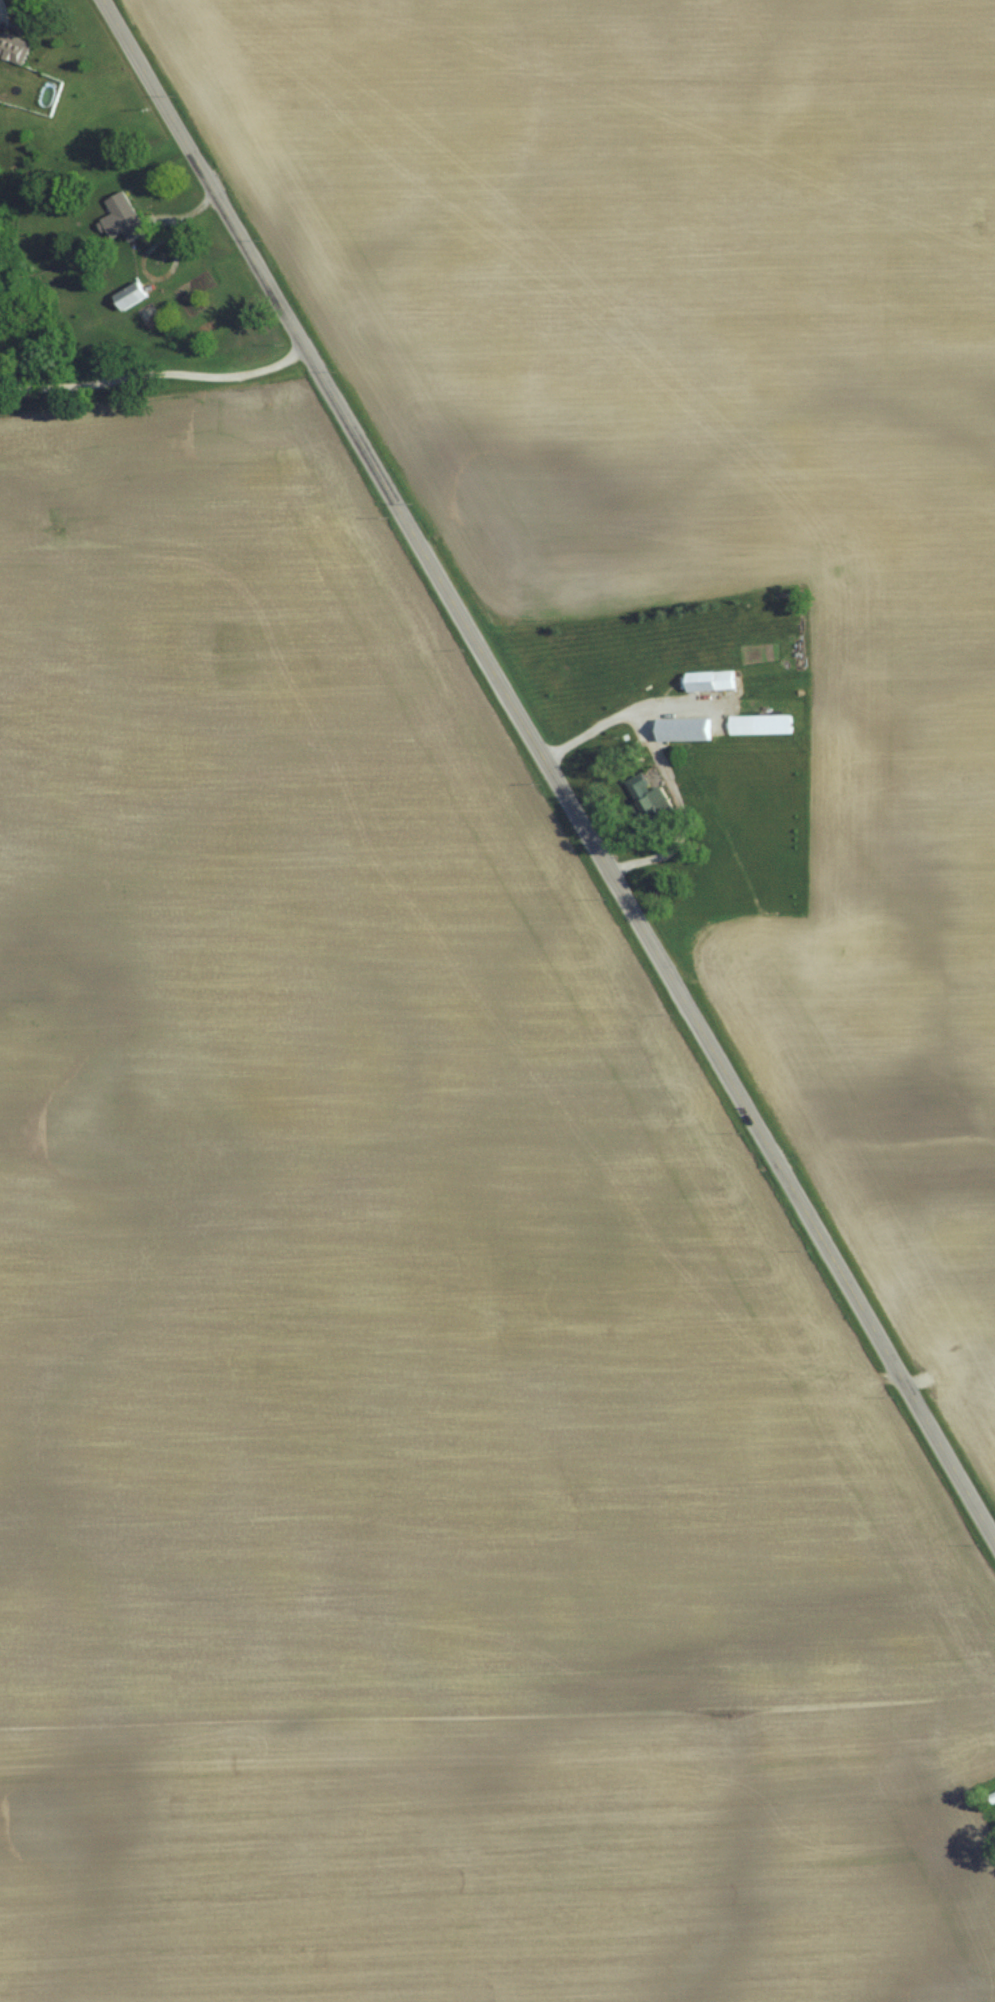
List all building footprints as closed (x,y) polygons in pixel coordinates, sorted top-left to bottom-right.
[(4,35),(0,34),(0,55),(26,65),(34,43),(5,33),(4,35)] [(131,243),(150,233),(127,191),(108,201),(131,243)] [(151,296),(141,281),(117,297),(127,312),(151,296)] [(146,325),(162,317),(154,302),(138,310),(146,325)] [(689,673),(689,692),(736,690),(736,671),(689,673)] [(731,735),(793,735),(793,716),(731,716),(731,735)] [(713,742),(713,719),(660,719),(660,742),(713,742)]
